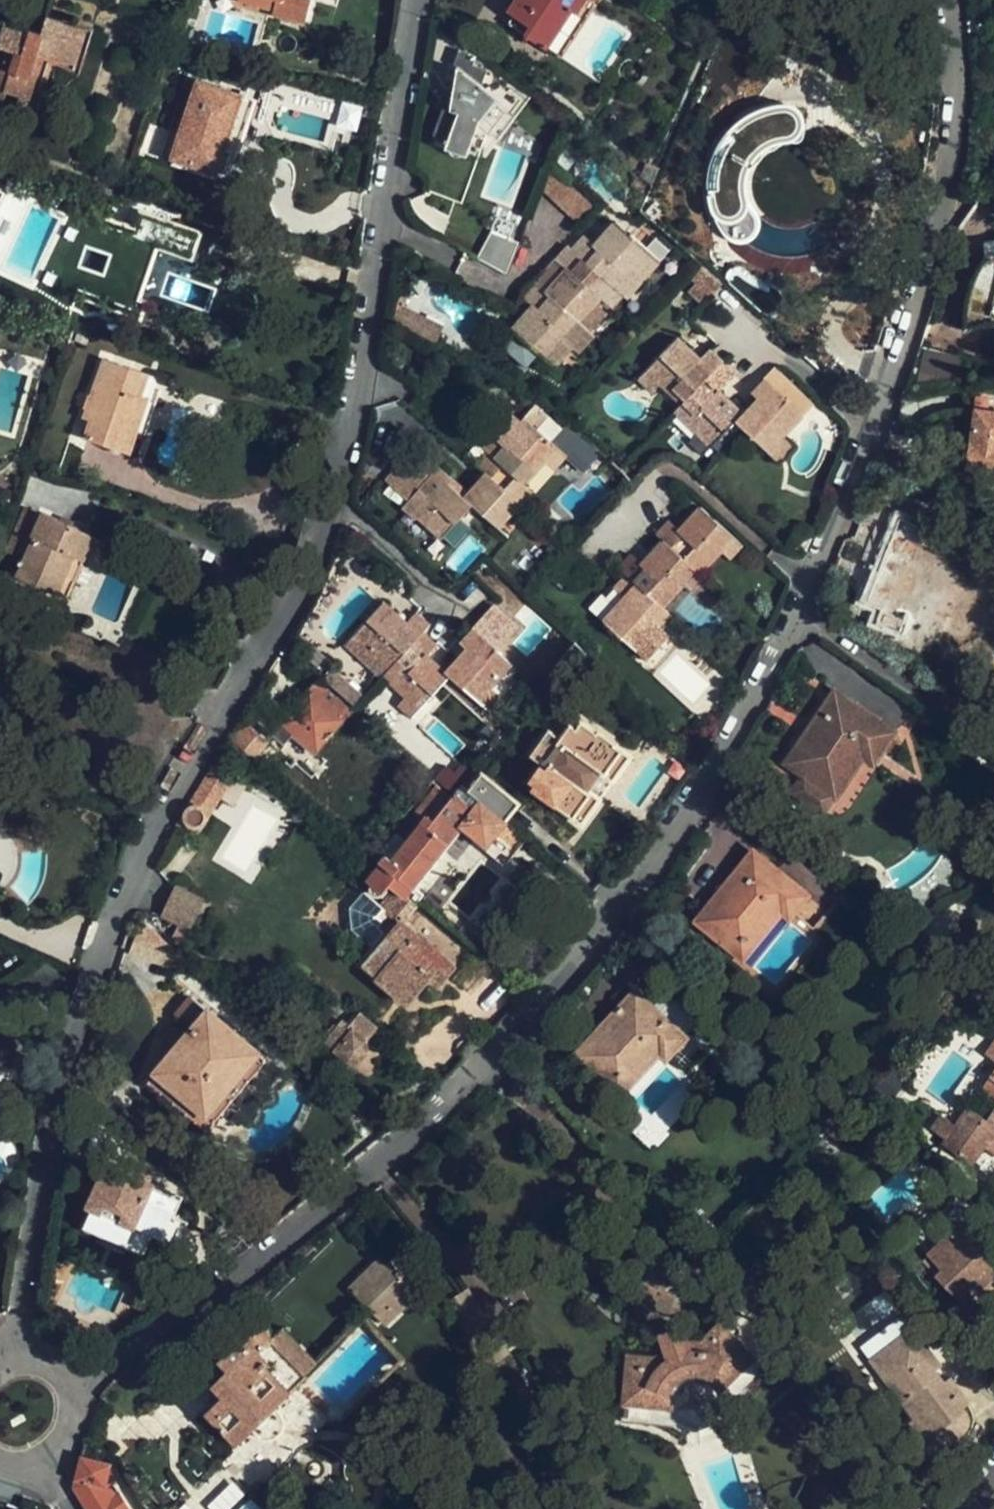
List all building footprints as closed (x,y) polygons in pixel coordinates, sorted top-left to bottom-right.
[(274,14),(306,23),(312,0),(278,0),(274,14)] [(506,11),(513,16),(509,21),(557,54),(595,1),(593,0),(514,0),(506,11)] [(7,92),(21,96),(18,108),(36,114),(43,91),(35,88),(46,55),(76,64),(87,27),(47,14),(42,34),(4,24),(0,36),(0,46),(5,48),(0,64),(0,114),(7,92)] [(454,65),(456,66),(430,139),(446,145),(444,151),(468,160),(481,123),(500,99),(482,85),(487,71),(472,66),(476,57),(459,50),(454,65)] [(173,158),(226,175),(234,149),(226,147),(242,94),(197,80),(173,158)] [(309,104),(312,92),(269,82),(252,99),(264,111),(278,97),(309,104)] [(468,160),(444,151),(430,188),(462,201),(480,153),(487,156),(519,114),(500,99),(481,123),(468,160)] [(775,154),(794,151),(801,140),(803,128),(800,116),(791,106),(778,101),(744,113),(717,138),(703,171),(703,208),(717,241),(730,249),(744,250),(756,244),(764,232),(765,218),(754,202),(752,184),(760,166),(775,154)] [(549,162),(540,189),(578,223),(596,204),(549,162)] [(640,176),(650,183),(656,168),(646,164),(640,176)] [(212,236),(141,211),(135,227),(124,223),(123,227),(71,209),(45,285),(141,318),(147,301),(139,299),(158,245),(203,261),(212,236)] [(569,248),(564,244),(519,296),(529,304),(508,328),(516,334),(540,356),(548,364),(566,344),(573,350),(589,332),(583,325),(599,308),(591,300),(596,294),(607,305),(619,291),(622,294),(653,260),(611,222),(593,243),(582,234),(569,248)] [(479,259),(510,275),(521,242),(494,232),(479,259)] [(984,255),(975,269),(966,298),(966,323),(966,331),(993,324),(993,316),(976,321),(974,318),(973,299),(978,282),(982,273),(988,268),(993,268),(993,241),(981,242),(984,255)] [(710,294),(725,278),(706,260),(691,276),(710,294)] [(730,279),(768,312),(778,301),(765,289),(765,290),(739,268),(730,279)] [(201,313),(215,318),(227,286),(213,281),(211,286),(212,287),(204,309),(202,309),(201,313)] [(396,304),(387,322),(427,341),(435,323),(396,304)] [(540,356),(516,334),(506,345),(529,367),(540,356)] [(684,397),(719,360),(704,346),(697,354),(677,335),(649,364),(665,379),(684,397)] [(923,346),(919,371),(957,377),(961,352),(923,346)] [(101,358),(79,421),(87,424),(83,435),(126,451),(132,432),(146,437),(163,389),(155,386),(157,378),(101,358)] [(731,372),(719,360),(684,397),(678,404),(699,424),(713,437),(732,417),(740,408),(717,386),(731,372)] [(801,413),(812,401),(771,362),(748,387),(754,393),(740,408),(732,417),(764,447),(781,429),(785,433),(803,415),(801,413)] [(653,391),(665,379),(649,364),(637,376),(653,391)] [(979,408),(970,466),(993,470),(993,411),(979,408)] [(565,416),(549,433),(586,469),(602,452),(565,416)] [(479,444),(487,451),(488,450),(525,485),(547,461),(559,449),(527,417),(503,442),(492,431),(479,444)] [(713,437),(699,424),(688,436),(702,449),(713,437)] [(781,429),(764,447),(780,462),(796,444),(785,433),(781,429)] [(570,459),(559,449),(547,461),(558,471),(570,459)] [(468,497),(479,507),(501,527),(513,513),(533,492),(525,485),(488,450),(487,451),(475,464),(488,476),(468,497)] [(447,541),(479,507),(468,497),(455,485),(461,477),(435,454),(408,483),(420,494),(409,506),(434,529),(447,541)] [(44,512),(29,505),(8,549),(24,557),(44,512)] [(96,535),(44,512),(24,557),(16,574),(40,584),(37,590),(62,601),(67,601),(96,535)] [(513,513),(501,527),(512,537),(525,524),(513,513)] [(673,527),(660,543),(693,572),(701,579),(721,557),(732,543),(699,514),(681,534),(673,527)] [(883,605),(877,622),(901,631),(932,546),(925,544),(931,526),(899,514),(878,571),(874,569),(863,598),(883,605)] [(437,551),(447,541),(434,529),(424,539),(437,551)] [(626,581),(659,610),(680,587),(693,572),(660,543),(641,564),(634,557),(619,575),(626,581)] [(746,556),(732,543),(721,557),(734,569),(746,556)] [(693,572),(680,587),(694,599),(707,585),(701,579),(693,572)] [(634,655),(647,640),(667,617),(659,610),(626,581),(613,596),(620,603),(600,625),(634,655)] [(417,711),(439,688),(472,718),(485,704),(506,682),(490,667),(502,654),(478,631),(454,656),(462,663),(448,677),(427,657),(434,650),(421,637),(426,631),(415,621),(409,627),(385,605),(347,645),(403,698),(417,711)] [(659,649),(647,640),(634,655),(645,665),(659,649)] [(322,678),(354,707),(363,697),(331,668),(322,678)] [(354,708),(319,678),(304,695),(298,702),(282,719),(295,731),(316,750),(354,708)] [(298,702),(304,695),(301,692),(295,699),(298,702)] [(864,744),(878,753),(894,730),(838,692),(807,740),(804,738),(788,760),(815,780),(811,786),(802,781),(795,789),(823,808),(835,793),(844,786),(851,775),(846,770),(858,752),(864,744)] [(417,711),(403,698),(395,706),(409,720),(417,711)] [(496,715),(485,704),(472,718),(483,729),(496,715)] [(585,825),(603,803),(591,794),(594,790),(608,773),(619,782),(640,755),(586,713),(566,737),(556,728),(536,753),(548,762),(532,782),(564,807),(585,825)] [(282,719),(281,719),(274,727),(288,739),(295,731),(282,719)] [(248,721),(233,741),(253,758),(269,738),(248,721)] [(873,762),(878,753),(864,744),(858,752),(873,762)] [(507,818),(524,799),(481,762),(463,782),(507,818)] [(233,775),(212,763),(177,818),(198,831),(233,775)] [(415,791),(425,780),(417,774),(408,785),(415,791)] [(514,851),(527,836),(507,818),(463,782),(452,794),(437,780),(414,808),(424,817),(406,839),(392,856),(388,853),(375,868),(369,867),(363,873),(371,880),(369,885),(374,891),(382,892),(389,883),(403,895),(462,826),(487,846),(496,835),(514,851)] [(591,794),(603,803),(605,799),(594,790),(591,794)] [(367,865),(369,867),(375,868),(388,853),(392,856),(406,839),(396,831),(367,865)] [(505,861),(514,851),(496,835),(487,846),(505,861)] [(736,948),(730,955),(744,967),(804,894),(753,850),(735,871),(738,874),(701,920),(736,948)] [(414,905),(403,895),(389,883),(382,892),(388,899),(383,904),(382,906),(389,913),(380,924),(388,931),(376,945),(373,942),(371,944),(359,958),(377,972),(374,976),(406,1002),(431,973),(441,982),(454,965),(401,921),(414,905)] [(173,888),(156,917),(184,933),(201,903),(173,888)] [(382,906),(383,904),(365,890),(351,907),(353,929),(371,944),(373,942),(376,945),(388,931),(380,924),(389,913),(382,906)] [(420,900),(438,916),(445,907),(427,892),(420,900)] [(178,969),(184,952),(141,915),(128,953),(178,969)] [(486,957),(493,948),(493,947),(463,923),(456,931),(486,957)] [(651,992),(627,970),(619,978),(626,985),(608,1003),(613,1009),(573,1052),(602,1080),(617,1065),(623,1070),(649,1042),(658,1051),(675,1034),(642,1002),(651,992)] [(266,1055),(196,995),(180,1014),(192,1024),(149,1075),(206,1124),(266,1055)] [(335,1023),(328,1032),(332,1035),(326,1042),(336,1049),(335,1053),(346,1063),(349,1061),(362,1061),(370,1053),(367,1036),(376,1027),(361,1013),(349,1026),(345,1021),(340,1027),(335,1023)] [(984,1053),(993,1061),(993,1039),(984,1053)] [(617,1065),(602,1080),(616,1093),(630,1077),(623,1070),(617,1065)] [(981,1086),(993,1096),(993,1068),(981,1086)] [(985,1117),(967,1105),(954,1123),(939,1113),(928,1128),(944,1138),(939,1144),(954,1154),(957,1150),(975,1162),(986,1147),(993,1152),(993,1105),(985,1117)] [(149,1198),(155,1185),(105,1163),(87,1206),(152,1234),(176,1244),(187,1219),(162,1208),(163,1203),(149,1198)] [(796,1170),(790,1176),(798,1185),(805,1178),(796,1170)] [(144,1252),(152,1234),(87,1206),(79,1224),(144,1252)] [(993,1278),(993,1251),(980,1236),(978,1238),(964,1224),(930,1255),(945,1272),(940,1278),(966,1305),(993,1278)] [(354,1300),(367,1315),(411,1272),(396,1257),(354,1300)] [(966,1305),(974,1313),(993,1294),(993,1278),(966,1305)] [(467,1283),(441,1299),(483,1365),(508,1349),(467,1283)] [(721,1413),(723,1402),(728,1408),(770,1367),(737,1334),(745,1326),(727,1308),(706,1329),(691,1329),(685,1315),(655,1326),(661,1343),(652,1353),(624,1351),(620,1407),(674,1411),(680,1422),(692,1428),(706,1428),(717,1420),(721,1413)] [(920,1334),(960,1385),(993,1357),(951,1310),(920,1334)] [(207,1412),(236,1442),(252,1428),(258,1434),(272,1435),(281,1427),(284,1416),(277,1404),(307,1373),(275,1339),(273,1324),(262,1315),(247,1317),(240,1326),(240,1342),(220,1360),(227,1370),(213,1383),(224,1395),(207,1412)] [(896,1329),(909,1346),(917,1340),(920,1334),(911,1319),(896,1329)] [(954,1390),(960,1385),(920,1334),(917,1340),(954,1390)] [(943,1414),(960,1403),(962,1401),(954,1390),(917,1340),(909,1346),(877,1370),(911,1416),(906,1420),(920,1438),(947,1420),(943,1414)] [(954,1390),(962,1401),(968,1397),(960,1385),(954,1390)] [(966,1415),(960,1403),(943,1414),(947,1420),(920,1438),(929,1451),(966,1425),(966,1415)] [(680,1422),(674,1411),(620,1407),(619,1417),(680,1422)] [(89,1508),(130,1508),(131,1508),(121,1493),(114,1497),(108,1487),(114,1463),(82,1456),(75,1486),(89,1508)] [(114,1497),(121,1493),(115,1483),(108,1487),(114,1497)]
